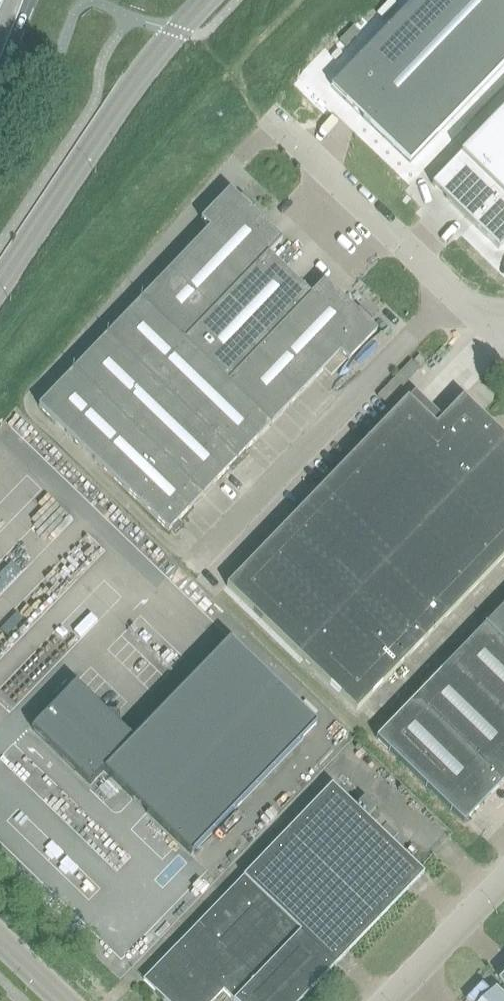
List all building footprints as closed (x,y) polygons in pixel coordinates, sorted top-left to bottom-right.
[(331,87),(409,162),(503,64),(503,0),(414,0),(331,87)] [(459,155),(460,156),(503,198),(503,109),(459,155)] [(498,249),(503,243),(503,198),(460,156),(432,184),(498,249)] [(212,232),(111,336),(41,408),(169,532),(172,529),(176,532),(182,525),(179,522),(230,470),(233,473),(249,456),(246,452),(339,357),(346,363),(375,334),(366,325),(372,319),(359,307),(353,313),(325,286),(311,300),(267,258),(282,243),(249,211),(255,206),(252,203),(243,194),(237,200),(230,192),(201,221),(212,232)] [(462,398),(435,427),(407,400),(225,589),(356,714),(503,560),(503,438),(462,398)] [(94,560),(102,551),(87,537),(79,546),(94,560)] [(39,585),(54,600),(85,571),(70,556),(39,585)] [(411,702),(377,738),(464,822),(503,781),(503,606),(411,702)] [(75,683),(32,728),(90,784),(104,770),(191,854),(316,724),(228,640),(134,739),(75,683)] [(144,980),(166,1000),(213,1000),(224,990),(235,1000),(300,1000),(424,872),(420,868),(367,817),(376,808),(364,797),(355,806),(332,784),(144,980)] [(486,1000),(503,1000),(503,990),(500,986),(486,1000)]
